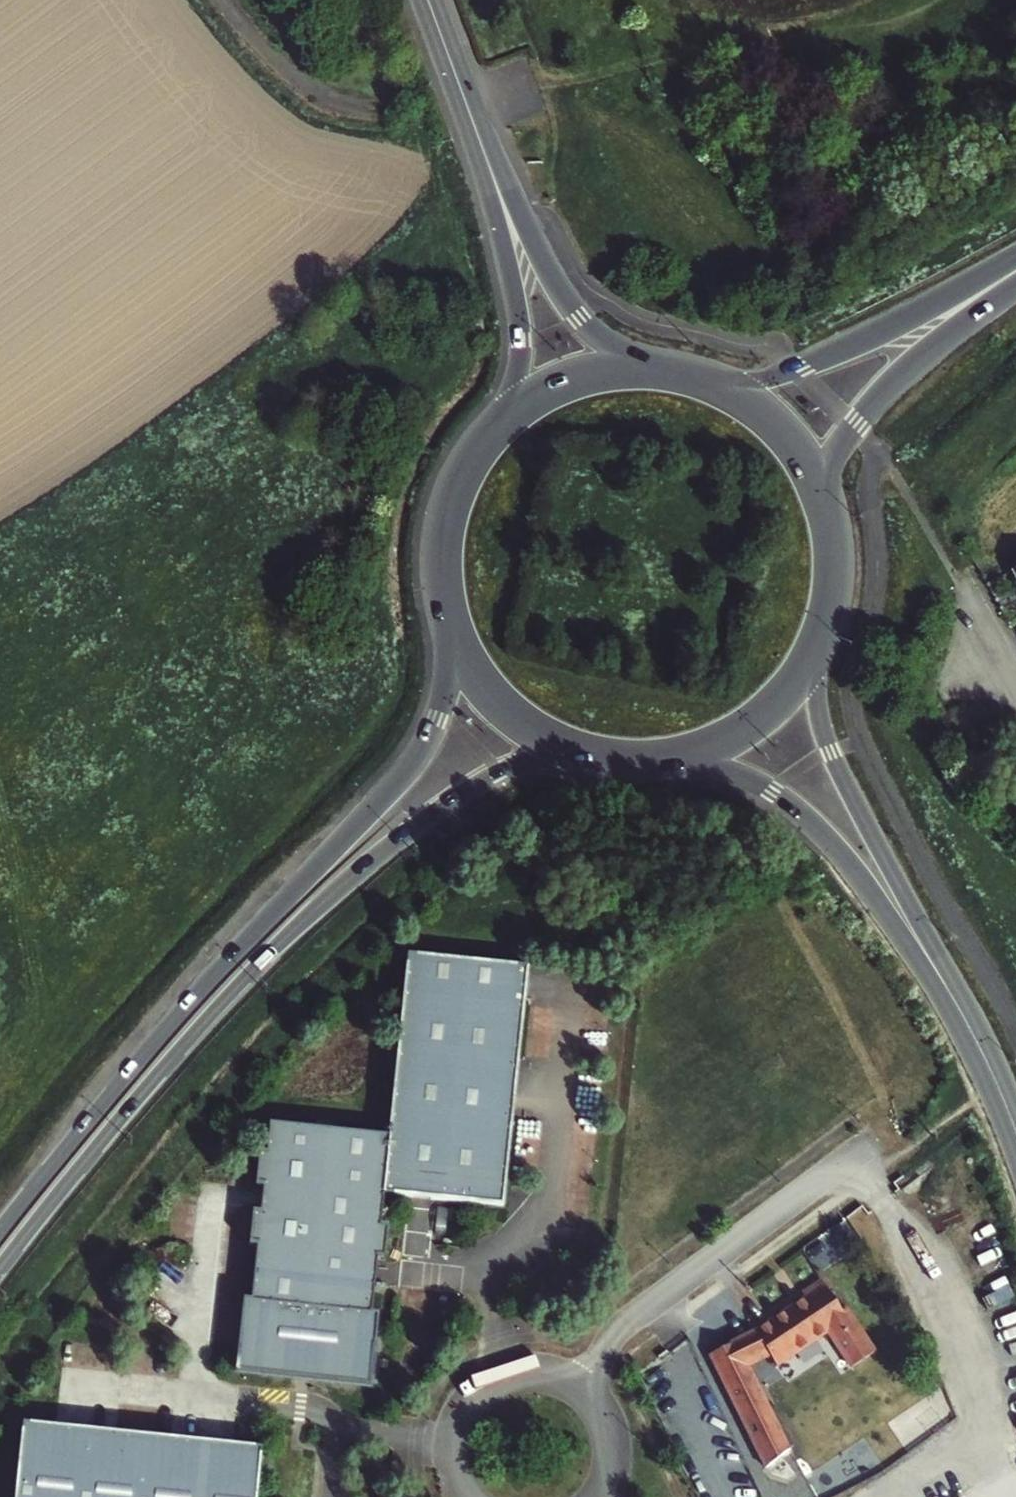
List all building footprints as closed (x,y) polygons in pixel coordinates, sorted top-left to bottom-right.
[(260,1240),(252,1318),(244,1317),(241,1352),(249,1353),(246,1381),(298,1387),(298,1385),(314,1387),(314,1388),(366,1393),(368,1364),(377,1365),(380,1331),(373,1330),(378,1277),(386,1278),(389,1242),(382,1242),(386,1196),(505,1207),(531,960),(410,948),(391,1129),(272,1117),(269,1145),(262,1145),(258,1180),(266,1181),(263,1205),(256,1204),(252,1239),(260,1240)] [(791,1447),(753,1369),(769,1360),(775,1371),(829,1340),(850,1377),(875,1363),(851,1324),(848,1326),(825,1288),(804,1299),(807,1305),(711,1360),(765,1467),(791,1447)] [(265,1449),(24,1424),(16,1496),(260,1496),(265,1449)]
